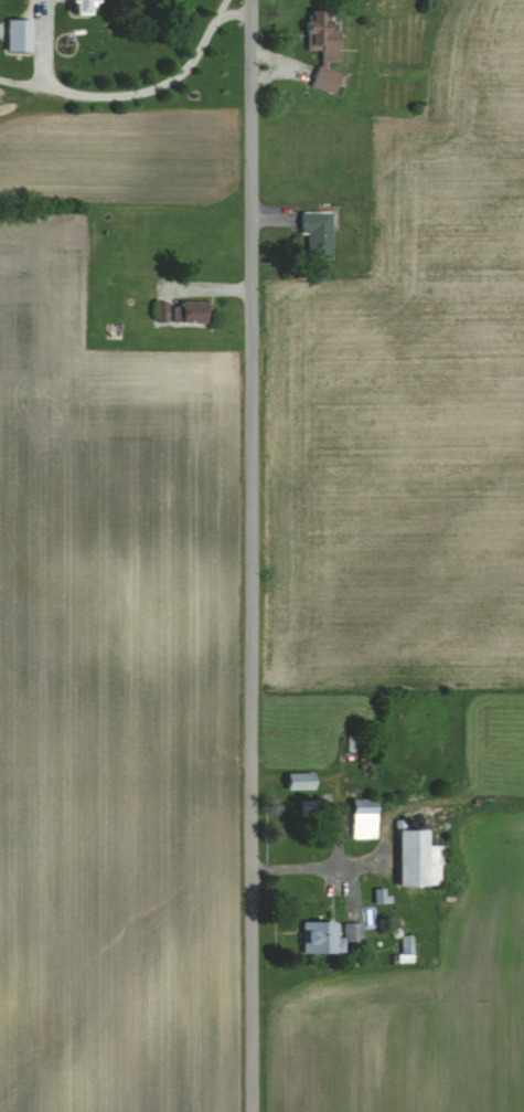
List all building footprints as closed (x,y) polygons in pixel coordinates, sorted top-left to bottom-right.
[(30,1),(71,1),(71,15),(87,15),(86,7),(94,7),(94,0),(30,0),(30,1)] [(309,86),(329,93),(333,94),(339,75),(327,70),(327,62),(335,62),(336,34),(324,30),(325,10),(308,10),(305,18),(304,49),(313,50),(319,52),(318,62),(309,86)] [(5,51),(30,51),(30,19),(5,19),(5,51)] [(299,213),(299,234),(306,234),(306,259),(330,259),(330,213),(299,213)] [(210,323),(210,303),(173,303),(173,323),(210,323)] [(347,755),(362,755),(362,735),(347,735),(347,755)] [(313,774),(286,774),(286,791),(313,791),(313,774)] [(351,839),(375,839),(375,800),(351,800),(351,839)] [(317,817),(317,802),(301,802),(301,817),(317,817)] [(439,886),(439,866),(444,866),(444,846),(426,846),(426,831),(397,831),(397,887),(439,886)] [(361,924),(342,924),(342,935),(338,935),(338,923),(301,924),(301,954),(344,953),(343,943),(361,942),(361,924)]
